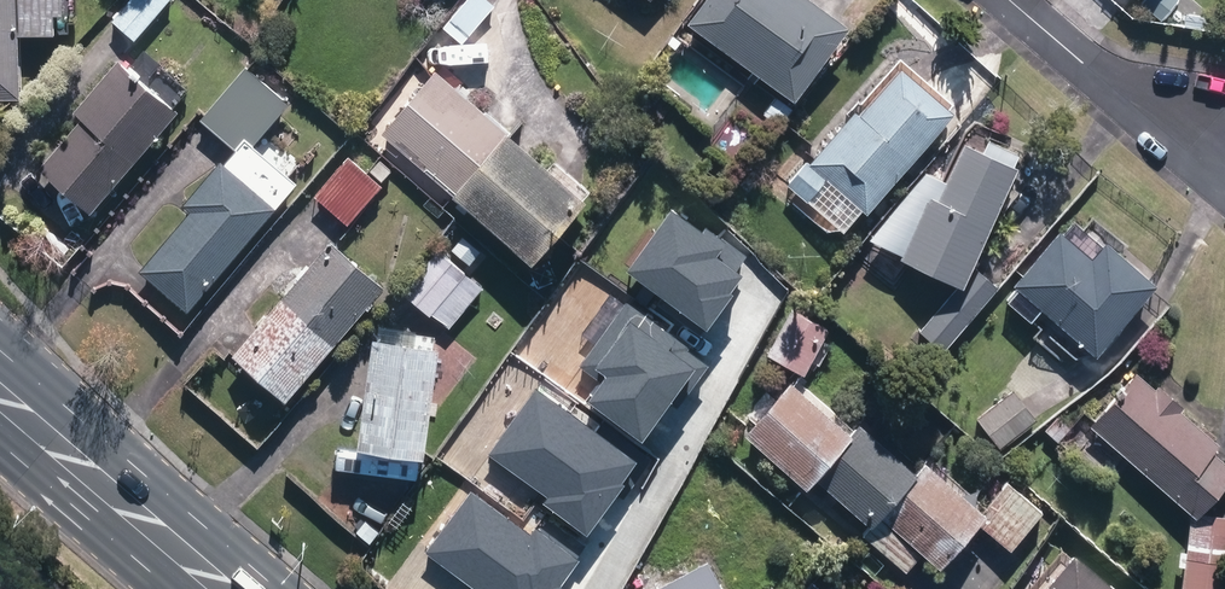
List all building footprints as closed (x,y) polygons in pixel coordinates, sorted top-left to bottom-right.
[(23,101),(20,41),(56,39),(55,19),(65,18),(64,0),(0,0),(0,102),(23,101)] [(141,47),(180,2),(177,0),(133,0),(113,23),(141,47)] [(462,46),(493,7),(485,0),(467,0),(443,30),(462,46)] [(797,106),(850,32),(807,0),(710,0),(690,28),(797,106)] [(667,46),(676,51),(682,43),(673,37),(667,46)] [(280,54),(289,61),(298,49),(290,43),(280,54)] [(39,171),(90,216),(178,117),(119,65),(76,114),(84,121),(39,171)] [(141,274),(190,315),(299,185),(253,146),(288,104),(245,69),(201,121),(238,152),(226,167),(221,163),(183,208),(190,214),(141,274)] [(834,225),(845,235),(864,214),(868,217),(956,118),(901,70),(861,117),(858,113),(811,166),(808,163),(789,184),(809,203),(819,193),(843,215),(834,225)] [(455,200),(509,139),(437,75),(383,136),(455,200)] [(763,115),(779,128),(792,111),(775,98),(763,115)] [(1050,160),(998,135),(970,192),(965,189),(937,248),(995,275),(1050,160)] [(509,139),(455,200),(533,269),(587,209),(509,139)] [(315,199),(349,228),(383,189),(350,160),(315,199)] [(628,205),(667,241),(698,209),(659,172),(628,205)] [(1014,288),(1097,359),(1158,289),(1107,246),(1093,263),(1060,235),(1014,288)] [(233,358),(288,404),(383,292),(328,245),(233,358)] [(433,316),(448,328),(482,290),(438,251),(402,293),(431,318),(433,316)] [(974,293),(950,274),(898,337),(921,357),(974,293)] [(779,360),(805,377),(833,332),(807,315),(779,360)] [(359,452),(427,462),(442,352),(431,351),(433,340),(384,333),(382,344),(375,343),(359,452)] [(468,519),(530,563),(542,546),(550,552),(593,491),(549,460),(574,424),(589,434),(622,386),(564,344),(561,347),(540,333),(503,387),(522,400),(477,465),(497,478),(468,519)] [(1136,365),(1138,365),(1141,365),(1143,363),(1143,361),(1143,358),(1142,356),(1140,355),(1138,354),(1136,355),(1133,355),(1132,358),(1132,360),(1133,363),(1134,364),(1136,365)] [(1201,516),(1224,488),(1224,466),(1213,456),(1220,447),(1180,413),(1183,409),(1159,388),(1156,392),(1136,374),(1090,428),(1192,516),(1188,553),(1180,553),(1178,568),(1186,568),(1184,588),(1224,588),(1224,518),(1201,516)] [(817,482),(853,440),(790,385),(744,438),(808,492),(817,482)] [(977,422),(1001,451),(1037,422),(1013,393),(977,422)] [(872,530),(918,477),(862,429),(853,440),(817,482),(870,528),(872,530)] [(1095,462),(1101,465),(1106,462),(1109,456),(1106,450),(1100,448),(1094,450),(1092,457),(1095,462)] [(872,530),(870,528),(863,536),(907,574),(922,555),(942,573),(981,527),(1011,552),(1045,513),(1008,482),(981,514),(927,467),(918,477),(872,530)] [(1075,556),(1047,588),(1113,588),(1075,556)] [(708,563),(660,588),(722,588),(708,563)]
